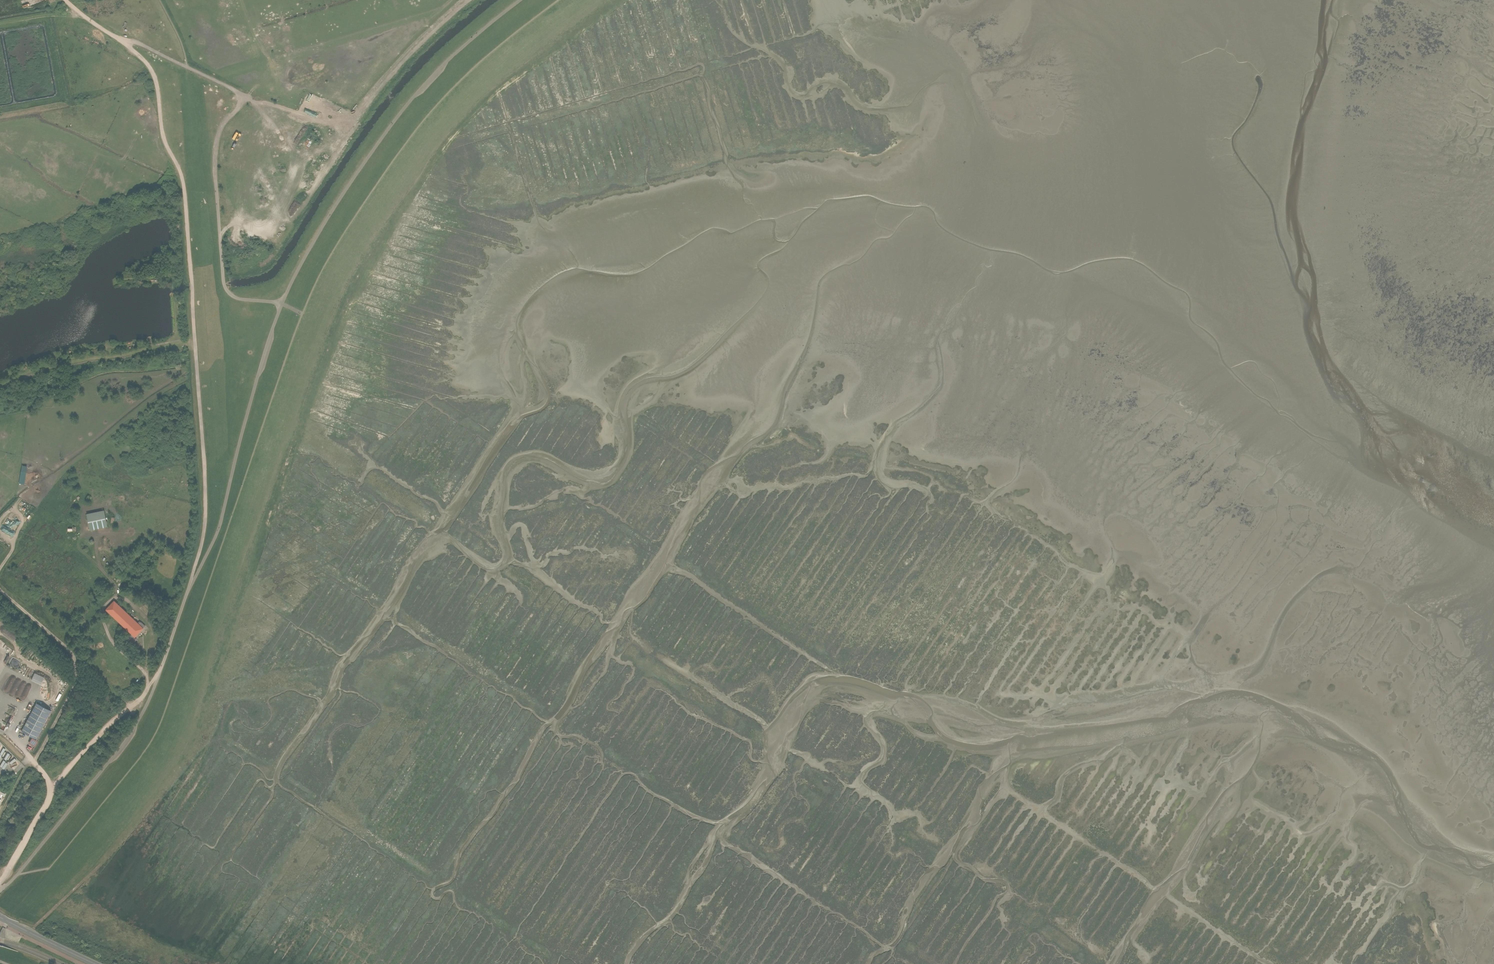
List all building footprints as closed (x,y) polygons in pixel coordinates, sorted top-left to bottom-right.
[(106,511),(87,515),(91,532),(109,528),(106,511)] [(7,521),(4,529),(9,531),(13,523),(7,521)] [(138,626),(115,604),(107,612),(136,640),(146,629),(140,623),(138,626)] [(30,680),(41,684),(44,676),(33,672),(30,680)] [(37,705),(23,732),(40,741),(54,714),(37,705)] [(2,755),(15,769),(21,763),(8,750),(2,755)]
